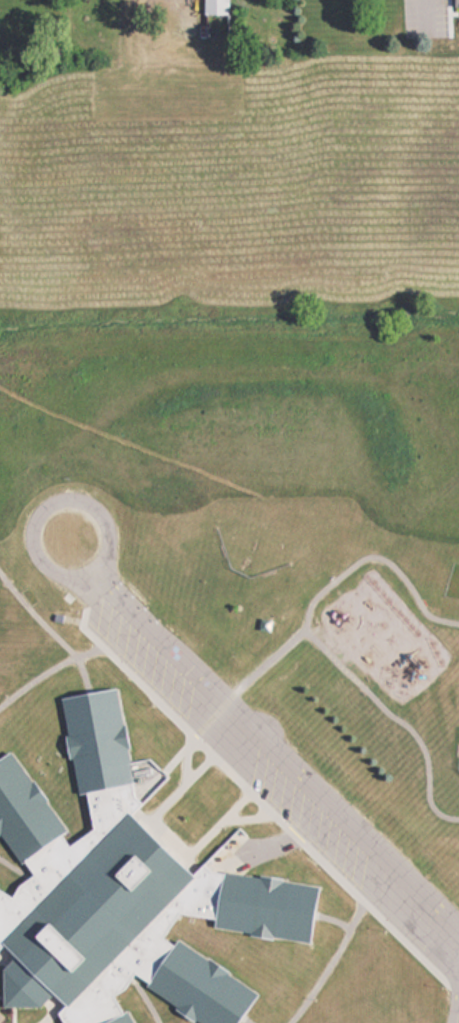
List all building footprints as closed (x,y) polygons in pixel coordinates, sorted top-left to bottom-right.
[(201,16),(226,16),(226,0),(201,0),(201,16)] [(135,807),(112,686),(58,697),(83,830),(56,853),(64,822),(0,750),(0,838),(30,872),(9,890),(0,885),(0,953),(12,959),(15,963),(0,966),(0,1000),(1,1008),(35,1002),(54,1022),(129,1022),(107,998),(126,981),(202,1022),(233,1022),(253,987),(160,935),(172,913),(303,944),(316,890),(199,862),(183,876),(128,813),(135,807)]
